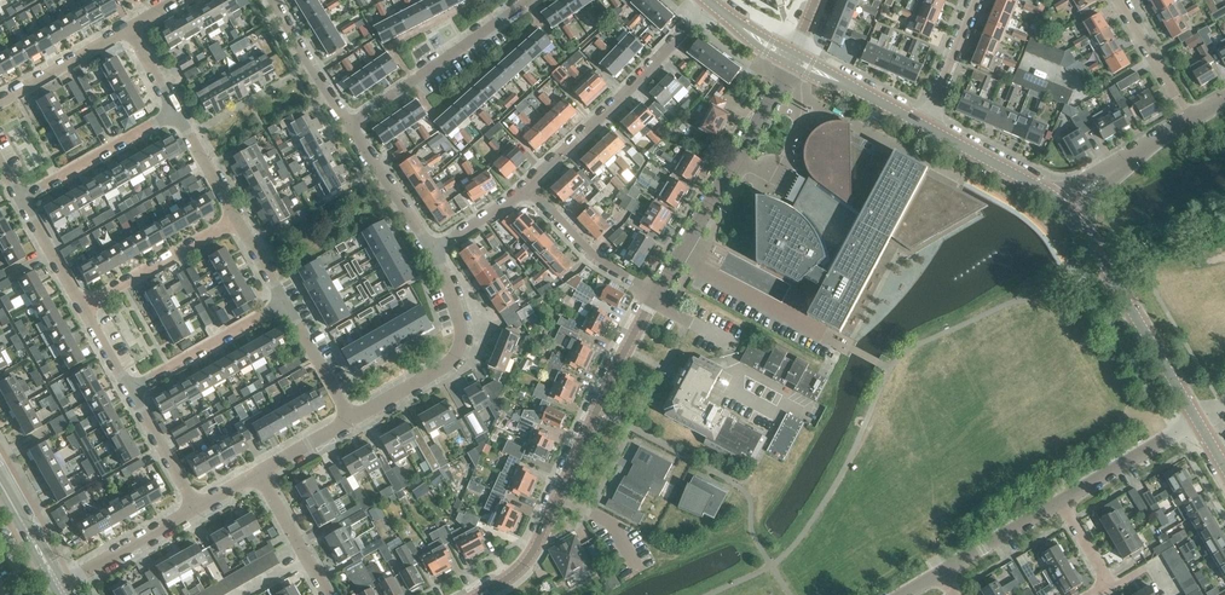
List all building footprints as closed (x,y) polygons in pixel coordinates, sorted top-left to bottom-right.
[(103,17),(94,1),(86,5),(83,0),(82,0),(78,3),(81,8),(90,24),(95,22),(96,24),(104,19),(103,17)] [(94,1),(103,17),(107,15),(109,17),(117,12),(116,10),(112,3),(118,0),(95,0),(94,1)] [(218,0),(211,0),(212,3),(206,6),(216,23),(222,19),(225,23),(229,21),(218,0)] [(229,21),(233,27),(238,25),(235,19),(239,17),(240,12),(239,9),(243,7),(239,0),(235,0),(234,1),(233,0),(218,0),(229,21)] [(302,10),(317,0),(296,0),(302,10)] [(302,10),(309,21),(324,12),(317,0),(302,10)] [(424,2),(432,18),(444,11),(448,10),(443,2),(442,3),(442,2),(440,3),(439,0),(427,0),(424,2)] [(440,3),(442,2),(442,3),(443,2),(448,10),(460,3),(458,0),(439,0),(440,3)] [(565,0),(562,0),(553,6),(563,21),(562,22),(565,26),(563,28),(567,34),(572,30),(568,25),(570,23),(567,19),(574,14),(565,0)] [(574,14),(585,6),(581,0),(565,0),(574,14)] [(618,0),(616,0),(612,3),(616,8),(621,5),(618,0)] [(655,0),(653,0),(641,13),(638,16),(637,15),(632,20),(636,24),(641,19),(643,21),(647,17),(651,22),(664,8),(655,0)] [(632,3),(641,13),(653,0),(635,0),(632,3)] [(777,8),(778,11),(785,8),(784,5),(787,0),(760,0),(777,8)] [(857,5),(845,0),(839,0),(834,11),(851,19),(857,5)] [(857,5),(863,8),(862,10),(869,13),(871,8),(865,5),(866,2),(861,0),(845,0),(857,5)] [(943,3),(944,0),(925,0),(923,5),(940,12),(944,3),(943,3)] [(1016,3),(1010,0),(998,0),(998,1),(997,0),(994,9),(1011,16),(1016,3)] [(1069,5),(1071,8),(1076,5),(1081,15),(1089,10),(1088,7),(1095,2),(1094,0),(1070,0),(1068,1),(1067,0),(1065,0),(1060,3),(1063,8),(1069,5)] [(1158,14),(1174,5),(1171,0),(1153,0),(1149,2),(1150,2),(1151,1),(1154,5),(1153,5),(1158,14)] [(874,1),(872,7),(878,10),(880,3),(874,1)] [(16,12),(23,9),(19,2),(12,6),(16,12)] [(330,11),(336,7),(332,2),(326,6),(330,11)] [(379,11),(384,8),(381,2),(376,5),(379,11)] [(420,24),(432,18),(424,2),(412,8),(420,24)] [(914,13),(913,16),(917,18),(936,26),(934,25),(936,21),(937,19),(939,20),(943,13),(940,12),(923,5),(918,2),(913,13),(914,13)] [(1030,12),(1032,6),(1025,3),(1023,9),(1030,12)] [(1057,12),(1063,8),(1060,3),(1054,7),(1057,12)] [(219,29),(216,23),(206,6),(199,10),(196,4),(191,7),(206,34),(207,35),(219,29)] [(34,15),(41,11),(37,5),(31,8),(34,15)] [(1181,17),(1174,5),(1158,14),(1163,23),(1164,22),(1166,26),(1164,27),(1165,28),(1182,18),(1181,17)] [(1193,14),(1199,10),(1196,5),(1190,8),(1193,14)] [(9,16),(16,12),(12,6),(5,10),(9,16)] [(563,21),(553,6),(542,14),(552,29),(562,22),(563,21)] [(1036,14),(1038,9),(1032,6),(1030,12),(1036,14)] [(1211,15),(1215,21),(1224,16),(1224,6),(1211,15)] [(206,34),(191,7),(186,10),(189,16),(183,19),(193,36),(199,32),(202,36),(206,34)] [(78,31),(90,24),(81,8),(68,15),(78,31)] [(382,17),(387,14),(384,8),(379,11),(382,17)] [(408,30),(420,24),(412,8),(399,15),(408,30)] [(664,8),(651,22),(661,31),(674,17),(664,8)] [(876,16),(878,11),(871,8),(869,13),(876,16)] [(899,14),(905,16),(908,11),(901,8),(899,14)] [(1187,17),(1193,14),(1190,8),(1184,12),(1185,15),(1187,17)] [(589,18),(594,15),(590,9),(585,12),(589,18)] [(1005,30),(1011,16),(994,9),(990,18),(991,19),(989,23),(987,22),(1005,30)] [(834,11),(828,25),(846,32),(851,19),(834,11)] [(913,13),(908,11),(905,16),(910,18),(909,21),(915,24),(912,32),(929,39),(933,30),(932,30),(934,25),(936,26),(917,18),(913,16),(914,13),(913,13)] [(22,22),(28,18),(25,12),(18,16),(22,22)] [(324,12),(309,21),(316,33),(332,23),(324,12)] [(1105,23),(1100,14),(1084,24),(1091,36),(1108,26),(1106,27),(1104,23),(1105,23)] [(56,22),(65,39),(78,31),(68,15),(56,22)] [(395,37),(408,30),(399,15),(387,21),(395,37)] [(594,24),(599,21),(594,15),(589,18),(594,24)] [(1168,31),(1173,40),(1177,37),(1181,44),(1193,37),(1189,31),(1189,30),(1185,23),(1189,21),(1187,17),(1185,15),(1181,17),(1182,18),(1165,28),(1167,27),(1169,31),(1168,31)] [(623,21),(618,16),(610,24),(617,31),(624,22),(623,21)] [(173,17),(168,20),(183,47),(188,44),(186,40),(193,36),(183,19),(177,23),(173,17)] [(626,18),(623,21),(624,22),(627,25),(631,29),(636,24),(632,20),(630,22),(626,18)] [(9,29),(16,26),(12,19),(5,23),(9,29)] [(164,46),(167,51),(176,45),(179,50),(183,47),(168,20),(163,23),(166,29),(160,33),(167,45),(164,46)] [(364,24),(362,20),(355,24),(353,22),(347,25),(350,31),(356,27),(357,29),(364,24)] [(375,27),(383,43),(395,37),(387,21),(375,27)] [(52,46),(65,39),(56,22),(43,30),(52,46)] [(986,27),(982,36),(1000,43),(1005,30),(987,22),(987,23),(989,23),(987,28),(986,27)] [(323,45),(339,35),(332,23),(316,33),(323,45)] [(344,34),(350,31),(347,25),(341,29),(344,34)] [(828,25),(823,38),(840,46),(846,32),(828,25)] [(1094,42),(1099,49),(1114,40),(1109,31),(1109,32),(1106,28),(1108,27),(1108,26),(1091,36),(1087,39),(1085,36),(1079,40),(1082,45),(1088,42),(1090,44),(1094,42)] [(890,37),(893,30),(887,28),(884,35),(890,37)] [(234,40),(239,37),(234,29),(229,32),(234,40)] [(1210,54),(1216,51),(1203,29),(1197,32),(1204,45),(1210,54)] [(39,53),(52,46),(43,30),(30,37),(39,53)] [(540,30),(530,39),(542,52),(552,43),(540,30)] [(576,36),(572,30),(567,34),(571,40),(576,36)] [(1018,39),(1021,33),(1014,30),(1012,36),(1018,39)] [(858,40),(860,34),(853,32),(851,37),(858,40)] [(1025,42),(1027,36),(1021,33),(1018,39),(1025,42)] [(634,57),(643,47),(630,34),(620,44),(634,57)] [(646,43),(651,38),(647,34),(642,39),(646,43)] [(864,43),(867,37),(860,34),(858,40),(864,43)] [(868,43),(861,61),(874,66),(881,49),(884,43),(887,44),(890,37),(884,35),(882,34),(876,47),(868,43)] [(330,56),(346,47),(339,35),(323,45),(330,56)] [(1007,66),(1010,60),(1003,57),(1005,54),(996,51),(1000,43),(982,36),(979,45),(979,46),(978,50),(976,49),(994,57),(1002,60),(1001,63),(1007,66)] [(27,61),(39,53),(30,37),(17,44),(27,61)] [(245,47),(249,44),(246,38),(241,41),(245,47)] [(1025,52),(1032,54),(1037,41),(1030,38),(1025,52)] [(520,48),(532,61),(542,52),(530,39),(520,48)] [(600,48),(604,44),(599,39),(595,43),(600,48)] [(698,61),(709,46),(699,39),(688,53),(698,61)] [(917,49),(919,42),(914,39),(911,46),(917,49)] [(1076,49),(1082,45),(1079,40),(1073,44),(1076,49)] [(1114,40),(1099,49),(1106,62),(1123,52),(1121,53),(1119,49),(1119,48),(1114,40)] [(1032,54),(1038,57),(1044,44),(1037,41),(1032,54)] [(217,52),(222,50),(217,42),(213,45),(217,52)] [(368,52),(373,49),(369,43),(364,47),(368,52)] [(890,45),(887,44),(884,43),(881,49),(874,66),(880,69),(879,71),(887,74),(888,72),(895,55),(887,51),(890,45)] [(27,61),(17,44),(4,51),(14,68),(27,61)] [(605,53),(609,49),(604,44),(600,48),(605,53)] [(634,57),(620,44),(611,54),(624,67),(634,57)] [(1038,57),(1045,60),(1051,46),(1044,44),(1038,57)] [(212,55),(217,52),(213,45),(208,48),(212,55)] [(1210,54),(1204,45),(1197,49),(1203,59),(1189,67),(1200,87),(1216,78),(1208,65),(1214,62),(1210,54)] [(720,54),(709,46),(698,61),(709,69),(720,54)] [(914,55),(917,49),(911,46),(908,53),(914,55)] [(1045,60),(1052,63),(1058,49),(1051,46),(1045,60)] [(523,76),(528,81),(533,77),(528,72),(530,70),(527,66),(532,61),(520,48),(510,57),(522,70),(525,74),(523,76)] [(372,58),(377,55),(373,49),(368,52),(372,58)] [(1002,60),(994,57),(976,49),(976,50),(978,50),(976,55),(975,54),(971,64),(993,72),(996,66),(999,67),(1001,63),(1002,60)] [(1064,52),(1058,49),(1052,63),(1059,66),(1065,52),(1064,52)] [(1069,49),(1064,52),(1065,52),(1059,66),(1065,68),(1065,67),(1076,62),(1069,49)] [(221,60),(226,57),(222,50),(217,52),(221,60)] [(14,68),(4,51),(0,54),(0,73),(1,75),(14,68)] [(262,51),(251,57),(266,84),(271,81),(267,76),(274,72),(262,51)] [(216,62),(221,60),(217,52),(212,55),(216,62)] [(1129,65),(1124,57),(1121,53),(1123,52),(1106,62),(1113,75),(1129,65)] [(549,63),(553,59),(548,53),(544,57),(549,63)] [(387,76),(398,68),(387,54),(377,61),(387,76)] [(624,67),(611,54),(601,65),(614,77),(624,67)] [(709,69),(706,73),(705,73),(708,75),(710,77),(713,72),(719,77),(730,62),(720,54),(709,69)] [(895,55),(888,72),(901,78),(909,61),(895,55)] [(98,66),(106,79),(122,69),(115,56),(98,66)] [(349,56),(341,62),(345,68),(350,64),(350,63),(353,61),(349,56)] [(181,71),(193,64),(189,57),(177,64),(181,71)] [(261,87),(266,84),(251,57),(246,60),(248,64),(241,68),(251,85),(257,81),(261,87)] [(500,66),(511,79),(522,70),(510,57),(500,66)] [(553,68),(558,64),(553,59),(549,63),(553,68)] [(1014,68),(1016,63),(1010,60),(1007,66),(1014,68)] [(387,76),(377,61),(366,68),(376,83),(387,76)] [(683,71),(688,66),(684,61),(678,66),(683,71)] [(915,83),(922,66),(909,61),(901,78),(915,83)] [(1097,70),(1103,67),(1100,61),(1094,65),(1097,70)] [(729,84),(740,70),(730,62),(719,77),(729,84)] [(560,84),(568,76),(565,73),(568,70),(570,68),(565,63),(552,75),(560,84)] [(366,90),(376,83),(366,68),(359,73),(356,68),(354,70),(350,64),(345,68),(349,73),(352,71),(355,76),(366,90)] [(1091,74),(1097,70),(1094,65),(1088,69),(1091,74)] [(500,66),(489,75),(501,88),(511,79),(500,66)] [(546,75),(551,70),(548,66),(543,72),(546,75)] [(573,75),(577,71),(572,66),(570,68),(568,70),(573,75)] [(187,80),(199,74),(195,67),(183,74),(187,80)] [(232,68),(227,71),(243,97),(248,94),(244,89),(251,85),(241,68),(235,72),(232,68)] [(582,76),(577,71),(573,75),(577,80),(580,78),(583,82),(595,95),(600,91),(602,92),(608,87),(590,68),(582,76)] [(113,92),(129,82),(122,69),(106,79),(113,92)] [(1012,83),(1019,85),(1024,72),(1017,69),(1012,83)] [(216,77),(228,98),(234,94),(238,100),(243,97),(227,71),(216,77)] [(355,98),(366,90),(355,76),(352,71),(349,73),(346,75),(349,80),(345,83),(343,80),(336,85),(341,92),(348,87),(355,98)] [(706,73),(703,71),(699,77),(704,81),(708,75),(705,73),(706,73)] [(982,82),(984,75),(974,71),(971,78),(982,82)] [(1045,80),(1024,72),(1019,85),(1039,94),(1045,80)] [(1120,91),(1141,79),(1136,72),(1116,84),(1120,91)] [(671,74),(660,84),(673,97),(683,87),(686,90),(691,85),(683,76),(677,81),(671,74)] [(84,92),(91,88),(83,75),(76,78),(84,92)] [(988,85),(991,78),(984,75),(982,82),(988,85)] [(204,84),(220,110),(225,108),(221,102),(228,98),(216,77),(204,84)] [(487,77),(476,86),(488,100),(499,91),(487,77)] [(533,86),(537,82),(533,77),(528,81),(533,86)] [(704,81),(699,77),(695,82),(699,86),(704,81)] [(595,95),(583,82),(580,78),(577,80),(575,82),(579,86),(572,91),(587,107),(592,101),(591,99),(595,95)] [(74,97),(81,93),(73,80),(67,84),(74,97)] [(1073,91),(1045,80),(1039,94),(1067,105),(1073,91)] [(137,95),(134,90),(136,89),(131,81),(129,82),(113,92),(117,99),(111,102),(115,108),(120,105),(137,95)] [(985,92),(988,85),(982,82),(979,89),(985,92)] [(220,110),(204,84),(200,86),(202,90),(195,94),(205,111),(211,107),(215,113),(220,110)] [(673,97),(660,84),(650,95),(656,101),(652,105),(662,116),(667,111),(663,107),(673,97)] [(1132,115),(1114,85),(1108,88),(1120,110),(1113,114),(1109,106),(1105,108),(1103,109),(1117,133),(1130,125),(1126,119),(1132,115)] [(476,86),(466,96),(478,109),(488,100),(476,86)] [(721,95),(726,89),(721,86),(716,92),(721,95)] [(1015,96),(1018,89),(1012,87),(1009,94),(1015,96)] [(1152,117),(1158,114),(1157,112),(1159,111),(1147,91),(1138,96),(1138,94),(1130,99),(1134,106),(1129,109),(1134,117),(1140,113),(1144,119),(1151,115),(1152,117)] [(978,98),(965,92),(957,112),(966,116),(966,115),(971,117),(970,118),(978,98)] [(35,102),(42,115),(59,105),(51,93),(35,102)] [(78,104),(85,100),(81,93),(74,97),(78,104)] [(514,103),(519,99),(514,93),(510,97),(514,103)] [(544,102),(548,98),(543,93),(539,97),(544,102)] [(91,104),(98,101),(94,94),(87,98),(91,104)] [(1012,103),(1015,96),(1009,94),(1006,100),(1012,103)] [(120,105),(128,117),(144,108),(137,95),(120,105)] [(1037,102),(1043,104),(1046,97),(1040,95),(1037,102)] [(1097,104),(1102,101),(1098,95),(1093,98),(1097,104)] [(468,118),(478,109),(466,96),(456,105),(468,118)] [(722,127),(723,127),(730,116),(721,111),(726,103),(714,96),(707,104),(712,106),(699,130),(717,139),(718,138),(720,137),(721,134),(721,132),(722,130),(721,129),(722,127)] [(550,105),(566,122),(577,113),(564,99),(558,105),(555,101),(552,103),(548,98),(544,102),(548,107),(550,105)] [(984,123),(992,104),(978,98),(970,118),(971,118),(971,117),(975,119),(975,120),(984,123)] [(526,99),(516,107),(520,112),(530,104),(526,99)] [(507,109),(512,105),(507,100),(503,104),(507,109)] [(686,111),(693,104),(689,100),(683,107),(686,111)] [(406,108),(416,123),(427,116),(417,101),(406,108)] [(1101,111),(1103,109),(1105,108),(1102,101),(1097,104),(1101,111)] [(652,140),(656,135),(651,130),(653,128),(649,123),(655,117),(657,120),(662,116),(652,105),(647,109),(641,102),(634,108),(636,110),(632,114),(644,127),(649,132),(647,134),(652,140)] [(1040,111),(1043,104),(1037,102),(1034,108),(1040,111)] [(1006,109),(992,104),(984,123),(993,127),(994,126),(998,128),(997,129),(998,129),(1006,109)] [(66,118),(59,105),(42,115),(50,128),(66,118)] [(456,105),(446,114),(457,127),(468,118),(456,105)] [(540,115),(543,118),(556,132),(566,122),(550,105),(548,107),(540,115)] [(99,117),(105,113),(101,107),(95,110),(99,117)] [(680,117),(686,111),(683,107),(676,114),(680,117)] [(417,129),(421,134),(426,131),(422,125),(419,127),(416,123),(406,108),(395,115),(406,130),(412,126),(415,130),(417,129)] [(1011,135),(1019,115),(1006,109),(998,129),(999,128),(1003,130),(1002,131),(1011,135)] [(1102,120),(1095,124),(1086,109),(1079,113),(1090,131),(1096,127),(1104,140),(1117,133),(1103,109),(1101,111),(1097,113),(1102,120)] [(484,120),(488,116),(484,111),(479,115),(484,120)] [(520,115),(517,111),(514,113),(523,122),(527,118),(522,112),(520,115)] [(89,123),(95,119),(91,112),(85,116),(89,123)] [(1036,114),(1030,112),(1027,118),(1019,115),(1011,135),(1021,139),(1021,137),(1025,139),(1025,140),(1033,121),(1036,114)] [(106,130),(112,126),(105,113),(99,117),(106,130)] [(282,129),(290,125),(293,132),(289,134),(292,139),(318,124),(316,119),(310,122),(306,115),(299,119),(295,113),(278,122),(282,129)] [(1083,135),(1090,131),(1079,113),(1070,118),(1075,126),(1060,134),(1074,158),(1076,157),(1077,160),(1085,155),(1083,153),(1091,148),(1083,135)] [(447,136),(457,127),(446,114),(435,123),(447,136)] [(631,140),(640,131),(645,136),(647,134),(649,132),(644,127),(632,114),(628,118),(626,116),(620,122),(626,129),(623,132),(631,140)] [(385,123),(395,138),(406,130),(395,115),(385,123)] [(529,124),(533,128),(546,142),(556,132),(543,118),(540,115),(532,122),(529,124)] [(489,126),(493,122),(488,116),(484,120),(489,126)] [(57,141),(74,131),(66,118),(50,128),(57,141)] [(523,138),(535,151),(546,142),(533,128),(529,124),(532,122),(527,118),(523,122),(527,126),(524,129),(528,133),(523,138)] [(96,135),(103,132),(95,119),(89,123),(96,135)] [(1033,121),(1025,140),(1025,141),(1026,139),(1030,141),(1030,142),(1039,146),(1047,126),(1033,121)] [(856,135),(850,132),(850,124),(847,123),(845,123),(843,122),(840,122),(838,122),(836,122),(833,122),(831,123),(829,123),(826,124),(824,125),(822,126),(820,127),(818,128),(816,130),(814,131),(813,133),(811,135),(810,137),(808,139),(807,141),(806,143),(806,145),(805,147),(804,149),(805,149),(804,152),(804,154),(804,156),(804,159),(804,161),(804,163),(805,165),(806,168),(807,170),(808,172),(809,174),(810,176),(806,184),(805,184),(804,184),(803,184),(802,184),(801,184),(801,185),(800,185),(799,186),(799,187),(799,188),(799,189),(799,190),(800,191),(801,192),(792,210),(789,208),(786,206),(784,205),(781,204),(778,202),(774,201),(771,200),(767,199),(763,199),(760,198),(756,198),(757,263),(798,285),(805,279),(822,288),(807,316),(840,333),(891,237),(911,251),(977,212),(987,206),(926,173),(928,169),(895,151),(893,155),(856,135)] [(395,138),(385,123),(374,130),(384,145),(395,138)] [(299,141),(302,148),(319,138),(315,132),(321,129),(318,124),(292,139),(295,143),(299,141)] [(508,129),(517,138),(521,133),(513,125),(508,129)] [(464,138),(468,134),(464,129),(459,133),(464,138)] [(484,135),(489,140),(495,134),(490,130),(484,135)] [(81,144),(74,131),(57,141),(65,154),(81,144)] [(425,140),(430,137),(426,131),(421,134),(425,140)] [(614,155),(625,146),(613,132),(602,142),(614,155)] [(469,144),(471,141),(473,140),(468,134),(464,138),(469,144)] [(158,142),(167,159),(180,152),(170,135),(158,142)] [(432,150),(444,141),(440,135),(428,144),(432,150)] [(652,140),(657,145),(661,141),(656,135),(652,140)] [(257,144),(253,137),(236,146),(240,152),(232,157),(236,163),(230,167),(233,172),(261,156),(255,145),(257,144)] [(282,144),(278,137),(274,139),(278,146),(282,144)] [(302,157),(305,162),(332,147),(329,142),(323,145),(319,138),(302,148),(306,155),(302,157)] [(494,149),(498,145),(493,140),(489,144),(494,149)] [(399,150),(404,147),(400,141),(395,144),(399,150)] [(154,166),(167,159),(158,142),(145,150),(154,166)] [(280,151),(288,147),(285,142),(277,147),(280,151)] [(504,155),(516,169),(527,159),(511,142),(505,147),(503,149),(498,145),(494,149),(499,154),(501,152),(504,155)] [(614,155),(602,142),(591,152),(604,165),(614,155)] [(329,155),(335,152),(332,147),(305,162),(308,166),(312,164),(316,171),(332,161),(329,155)] [(396,160),(403,156),(408,152),(404,147),(399,150),(392,154),(396,160)] [(269,158),(277,153),(274,148),(266,153),(269,158)] [(701,170),(704,165),(702,164),(704,162),(700,160),(702,157),(688,148),(685,151),(681,157),(676,154),(674,158),(673,159),(697,173),(699,169),(701,170)] [(142,173),(154,166),(145,150),(132,157),(142,173)] [(604,165),(591,152),(581,161),(593,175),(604,165)] [(661,157),(676,166),(672,172),(691,183),(692,181),(693,182),(696,177),(695,176),(697,173),(673,159),(674,158),(664,152),(661,157)] [(641,168),(646,161),(638,153),(632,158),(641,168)] [(435,164),(441,160),(438,154),(432,158),(435,164)] [(516,169),(504,155),(493,165),(506,179),(516,169)] [(267,168),(268,167),(261,156),(233,172),(236,177),(242,174),(246,180),(263,170),(267,168)] [(429,168),(435,164),(432,158),(426,162),(424,159),(419,162),(415,156),(400,166),(408,178),(427,165),(429,168)] [(142,173),(132,157),(119,164),(129,181),(142,173)] [(620,167),(625,163),(620,157),(615,161),(620,167)] [(291,170),(298,165),(296,161),(288,165),(291,170)] [(316,180),(318,185),(345,170),(342,165),(336,168),(332,161),(316,171),(320,178),(316,180)] [(466,171),(471,167),(467,161),(462,165),(466,171)] [(625,172),(630,168),(625,163),(620,167),(625,172)] [(116,188),(129,181),(119,164),(107,172),(116,188)] [(451,173),(456,169),(453,164),(448,168),(451,173)] [(178,179),(191,172),(188,165),(175,172),(178,179)] [(293,174),(301,170),(298,165),(291,170),(293,174)] [(408,178),(416,190),(431,180),(427,173),(431,170),(429,168),(427,165),(408,178)] [(280,176),(287,172),(285,167),(277,171),(280,176)] [(480,198),(485,195),(475,179),(472,175),(475,173),(471,167),(466,171),(470,177),(467,178),(470,182),(463,187),(473,202),(474,202),(476,203),(480,201),(480,198)] [(246,195),(273,180),(267,168),(263,170),(246,180),(249,186),(244,190),(246,195)] [(666,182),(655,176),(656,175),(644,168),(641,173),(653,181),(652,181),(658,184),(663,187),(682,199),(684,195),(685,196),(688,191),(687,190),(688,188),(669,177),(666,182)] [(562,179),(574,193),(585,183),(572,169),(562,179)] [(325,188),(329,194),(322,198),(325,205),(342,195),(338,189),(346,185),(342,178),(348,175),(345,170),(318,185),(321,190),(325,188)] [(472,175),(475,179),(485,195),(497,187),(487,171),(480,176),(477,172),(475,173),(472,175)] [(107,172),(94,179),(103,195),(116,188),(107,172)] [(171,183),(178,179),(175,172),(168,176),(171,183)] [(282,181),(290,176),(287,172),(280,176),(282,181)] [(682,199),(663,187),(658,184),(652,181),(653,181),(641,173),(636,182),(647,189),(650,186),(660,192),(656,198),(675,209),(676,207),(677,208),(680,203),(679,202),(682,199)] [(184,189),(197,181),(193,175),(180,182),(184,189)] [(601,191),(606,186),(597,176),(591,181),(600,191),(601,191)] [(615,186),(620,182),(615,176),(611,181),(615,186)] [(451,187),(456,184),(452,178),(447,181),(451,187)] [(91,202),(103,195),(94,179),(81,186),(91,202)] [(555,198),(557,196),(564,203),(574,193),(562,179),(551,189),(552,190),(550,192),(555,198)] [(160,190),(165,186),(162,180),(156,183),(160,190)] [(259,203),(276,193),(272,187),(276,184),(273,180),(246,195),(249,200),(255,197),(259,203)] [(439,191),(431,180),(416,190),(424,202),(439,191)] [(446,191),(451,187),(447,181),(442,185),(446,191)] [(302,193),(307,190),(302,182),(297,185),(302,193)] [(620,191),(625,187),(620,182),(615,186),(620,191)] [(297,196),(302,193),(297,185),(292,188),(297,196)] [(78,210),(91,202),(81,186),(68,193),(78,210)] [(171,196),(178,192),(174,186),(167,190),(171,196)] [(146,198),(153,194),(149,187),(142,191),(146,198)] [(622,201),(625,196),(626,195),(629,192),(630,192),(625,187),(620,191),(617,195),(622,201)] [(634,199),(639,191),(633,187),(630,192),(629,192),(626,195),(632,198),(634,199)] [(439,191),(424,202),(432,213),(447,203),(439,191)] [(605,196),(601,191),(600,191),(591,200),(596,205),(605,196)] [(65,217),(78,210),(68,193),(56,201),(65,217)] [(158,203),(165,200),(161,193),(155,197),(158,203)] [(276,193),(259,203),(263,209),(257,213),(260,218),(290,201),(287,196),(280,200),(276,193)] [(133,205),(140,201),(136,194),(129,198),(133,205)] [(462,210),(468,206),(460,194),(454,198),(462,210)] [(575,199),(578,202),(579,203),(584,198),(580,194),(575,199)] [(204,195),(192,202),(201,219),(214,211),(204,195)] [(625,209),(632,198),(626,195),(625,196),(622,201),(619,206),(625,209)] [(583,207),(588,203),(584,198),(579,203),(583,208),(583,207)] [(632,213),(636,206),(638,202),(634,199),(632,198),(625,209),(632,213)] [(152,207),(149,200),(142,204),(146,210),(152,207)] [(291,200),(290,201),(260,218),(262,223),(268,220),(272,226),(280,222),(283,228),(304,217),(300,210),(289,216),(285,210),(293,205),(291,200)] [(591,200),(588,203),(583,207),(586,211),(577,219),(587,230),(601,217),(592,208),(596,205),(591,200)] [(52,224),(65,217),(56,201),(43,208),(52,224)] [(120,212),(127,208),(124,201),(117,205),(120,212)] [(188,226),(201,219),(192,202),(179,209),(188,226)] [(579,203),(578,202),(569,210),(574,216),(583,208),(579,203)] [(666,224),(672,214),(653,203),(650,209),(638,202),(636,206),(666,224)] [(447,203),(432,213),(440,225),(455,215),(447,203)] [(660,235),(666,224),(636,206),(632,213),(643,220),(639,226),(648,232),(650,229),(660,235)] [(133,218),(140,214),(136,207),(129,211),(133,218)] [(108,219),(115,215),(111,209),(104,213),(108,219)] [(166,217),(176,233),(188,226),(179,209),(171,214),(168,209),(163,212),(166,217)] [(597,240),(610,228),(605,222),(610,218),(605,213),(601,217),(587,230),(597,240)] [(521,237),(534,224),(524,214),(511,226),(506,221),(501,226),(495,231),(504,243),(510,238),(505,231),(513,228),(521,237)] [(121,225),(127,221),(123,215),(117,218),(121,225)] [(95,226),(102,222),(98,216),(91,220),(95,226)] [(163,240),(176,233),(166,217),(153,224),(163,240)] [(3,219),(0,221),(0,238),(10,232),(3,219)] [(108,232),(114,228),(111,222),(104,226),(108,232)] [(363,234),(370,246),(391,234),(384,222),(363,234)] [(150,248),(163,240),(153,224),(141,231),(150,248)] [(524,258),(529,254),(526,251),(544,235),(534,224),(521,237),(526,243),(522,247),(523,249),(519,253),(524,258)] [(76,237),(83,233),(79,227),(73,230),(76,237)] [(628,237),(624,233),(620,228),(608,238),(613,244),(619,238),(625,242),(647,256),(654,243),(639,234),(634,241),(628,237)] [(95,239),(102,235),(98,229),(91,233),(95,239)] [(64,244),(76,237),(73,230),(60,238),(64,244)] [(128,238),(137,255),(150,248),(141,231),(128,238)] [(0,238),(0,251),(2,254),(18,245),(10,232),(0,238)] [(493,249),(499,245),(491,233),(485,237),(493,249)] [(370,246),(376,257),(397,244),(391,234),(370,246)] [(540,257),(553,245),(544,235),(526,251),(529,254),(531,256),(535,252),(540,257)] [(82,247),(89,243),(85,236),(78,240),(82,247)] [(125,262),(137,255),(128,238),(115,246),(125,262)] [(618,249),(625,242),(619,238),(613,244),(618,249)] [(69,254),(82,247),(78,240),(65,247),(69,254)] [(348,249),(344,242),(340,245),(344,251),(348,249)] [(647,256),(625,242),(627,244),(624,248),(628,251),(623,258),(639,268),(647,256)] [(397,244),(376,257),(382,267),(403,255),(397,244)] [(460,254),(468,266),(483,256),(487,253),(483,247),(479,250),(475,244),(460,254)] [(25,257),(18,245),(2,254),(9,267),(25,257)] [(344,251),(340,245),(335,247),(339,254),(344,251)] [(549,268),(563,255),(553,245),(540,257),(549,268)] [(112,269),(125,262),(115,246),(102,253),(112,269)] [(224,248),(207,257),(215,270),(231,261),(224,248)] [(99,277),(112,269),(102,253),(90,260),(99,277)] [(520,262),(524,258),(519,253),(515,257),(520,262)] [(504,263),(510,259),(506,254),(500,258),(504,263)] [(410,266),(403,255),(382,267),(388,278),(410,266)] [(559,278),(573,266),(563,255),(549,268),(559,278)] [(468,266),(476,278),(491,267),(483,256),(468,266)] [(1207,258),(1208,264),(1202,265),(1204,278),(1209,277),(1209,274),(1217,273),(1215,257),(1207,258)] [(496,264),(491,267),(476,278),(484,290),(499,279),(504,275),(498,266),(504,263),(500,258),(495,262),(496,264)] [(351,262),(355,269),(360,266),(356,259),(351,262)] [(99,277),(90,260),(77,268),(86,284),(99,277)] [(325,271),(319,260),(297,272),(304,284),(325,271)] [(238,274),(231,261),(215,270),(222,283),(238,274)] [(344,266),(348,273),(352,270),(348,263),(344,266)] [(193,283),(200,279),(192,266),(185,270),(193,283)] [(363,273),(360,266),(355,269),(359,275),(363,273)] [(410,266),(388,278),(395,290),(416,278),(410,266)] [(543,279),(548,274),(544,269),(539,274),(543,279)] [(352,270),(348,273),(352,279),(356,277),(352,270)] [(17,280),(24,293),(40,284),(33,271),(17,280)] [(183,288),(190,285),(182,271),(176,275),(183,288)] [(325,271),(304,284),(310,294),(331,282),(325,271)] [(246,286),(238,274),(222,283),(229,296),(246,286)] [(538,284),(543,279),(539,274),(533,279),(538,284)] [(151,306),(168,297),(173,294),(170,288),(165,291),(157,277),(147,283),(151,289),(144,293),(151,306)] [(11,285),(7,278),(0,282),(0,291),(11,285)] [(519,287),(524,283),(521,278),(515,282),(519,287)] [(507,291),(499,279),(484,290),(492,301),(507,291)] [(368,281),(364,283),(368,290),(372,287),(368,281)] [(331,282),(310,294),(316,305),(338,293),(331,282)] [(513,290),(519,287),(515,282),(509,286),(511,288),(507,291),(492,301),(500,313),(504,319),(517,310),(519,309),(515,303),(520,300),(513,290)] [(575,292),(593,301),(595,296),(617,308),(620,302),(622,303),(625,297),(624,297),(624,296),(607,286),(604,291),(600,289),(599,292),(581,282),(575,292)] [(540,296),(552,290),(549,283),(536,290),(540,296)] [(24,293),(31,306),(47,297),(40,284),(24,293)] [(187,295),(193,291),(190,285),(183,288),(187,295)] [(200,296),(207,292),(203,285),(196,289),(200,296)] [(229,296),(236,308),(231,311),(235,318),(250,309),(247,303),(253,299),(250,294),(252,293),(248,285),(246,286),(229,296)] [(365,291),(361,285),(356,287),(360,294),(365,291)] [(368,290),(372,297),(376,294),(372,287),(368,290)] [(403,289),(397,293),(399,297),(406,293),(403,289)] [(364,301),(368,298),(365,291),(360,294),(364,301)] [(605,317),(607,314),(590,305),(593,301),(575,292),(572,298),(583,303),(580,308),(589,313),(586,318),(607,329),(608,327),(609,328),(612,322),(611,321),(611,320),(605,317)] [(338,293),(316,305),(323,316),(344,303),(338,293)] [(10,301),(6,295),(0,298),(0,300),(3,305),(10,301)] [(386,299),(388,303),(395,299),(393,295),(386,299)] [(47,297),(31,306),(38,319),(55,309),(47,297)] [(175,310),(168,297),(151,306),(159,319),(175,310)] [(207,308),(214,305),(210,298),(203,301),(207,308)] [(386,299),(379,303),(381,307),(388,303),(386,299)] [(7,312),(13,308),(10,301),(3,305),(7,312)] [(198,314),(204,310),(200,303),(194,307),(198,314)] [(344,303),(323,316),(329,327),(351,315),(344,303)] [(215,321),(221,317),(214,305),(207,308),(215,321)] [(408,313),(420,334),(432,328),(420,307),(408,313)] [(364,311),(367,316),(374,312),(371,308),(364,311)] [(46,331),(62,322),(55,309),(38,319),(46,331)] [(182,323),(175,310),(159,319),(166,332),(182,323)] [(205,327),(211,323),(204,310),(198,314),(205,327)] [(509,327),(522,318),(517,310),(504,319),(509,327)] [(367,316),(364,311),(358,315),(360,320),(367,316)] [(397,319),(410,341),(420,334),(408,313),(397,319)] [(9,323),(5,316),(0,318),(0,323),(2,326),(9,323)] [(606,330),(607,329),(586,318),(583,325),(569,319),(568,321),(561,317),(557,325),(561,327),(578,335),(580,330),(592,336),(594,333),(602,337),(603,336),(604,336),(607,331),(606,330)] [(410,341),(397,319),(387,326),(399,347),(410,341)] [(17,330),(24,327),(20,320),(14,323),(17,330)] [(352,324),(350,320),(343,324),(345,328),(352,324)] [(69,335),(62,322),(46,331),(53,344),(69,335)] [(173,345),(190,335),(182,323),(166,332),(173,345)] [(343,324),(336,328),(339,332),(345,328),(343,324)] [(267,334),(276,350),(289,343),(279,326),(267,334)] [(399,347),(387,326),(376,332),(388,353),(399,347)] [(21,337),(28,333),(24,327),(17,330),(21,337)] [(553,343),(570,351),(591,361),(591,360),(593,361),(595,355),(594,354),(595,352),(586,348),(588,345),(576,339),(578,335),(561,327),(553,343)] [(519,337),(504,330),(496,348),(512,355),(519,337)] [(388,353),(376,332),(365,338),(378,359),(388,353)] [(1224,366),(1224,341),(1222,333),(1213,337),(1224,366)] [(13,345),(19,341),(16,334),(9,338),(13,345)] [(263,357),(276,350),(267,334),(254,341),(263,357)] [(76,348),(69,335),(53,344),(60,357),(76,348)] [(378,359),(365,338),(355,344),(367,365),(378,359)] [(17,352),(23,348),(19,341),(13,345),(17,352)] [(241,348),(250,365),(263,357),(254,341),(241,348)] [(355,344),(343,351),(355,372),(367,365),(355,344)] [(32,356),(38,352),(35,345),(28,349),(32,356)] [(771,356),(749,345),(740,362),(763,374),(765,370),(774,375),(772,379),(784,385),(786,381),(796,386),(793,390),(816,402),(828,380),(806,369),(809,364),(797,358),(795,362),(785,357),(787,353),(776,347),(771,356)] [(76,348),(60,357),(67,370),(84,360),(76,348)] [(238,372),(250,365),(241,348),(228,355),(238,372)] [(512,355),(496,348),(489,366),(488,370),(496,373),(497,370),(505,373),(512,355)] [(590,363),(591,361),(570,351),(567,357),(558,353),(557,355),(555,354),(551,363),(562,368),(564,364),(576,369),(578,366),(586,370),(587,369),(588,369),(591,364),(590,363)] [(36,362),(42,359),(38,352),(32,356),(36,362)] [(936,358),(942,372),(957,365),(951,352),(936,358)] [(1096,374),(1104,369),(1095,352),(1086,356),(1096,374)] [(225,379),(238,372),(228,355),(216,363),(225,379)] [(288,371),(301,364),(297,358),(284,365),(288,371)] [(742,453),(753,459),(765,437),(727,417),(729,413),(706,400),(722,370),(700,358),(697,362),(692,359),(686,371),(682,368),(673,385),(677,387),(665,411),(666,414),(707,437),(704,442),(738,460),(742,453)] [(551,363),(549,362),(543,373),(557,379),(554,385),(575,395),(576,393),(577,394),(580,388),(578,387),(579,385),(573,383),(574,379),(560,373),(562,368),(551,363)] [(216,363),(203,370),(212,386),(225,379),(216,363)] [(43,375),(49,371),(46,365),(39,368),(43,375)] [(281,375),(288,371),(284,365),(277,369),(281,375)] [(79,389),(95,380),(87,367),(66,379),(74,392),(79,389)] [(293,381),(306,374),(303,367),(290,375),(293,381)] [(33,380),(39,376),(36,370),(29,374),(33,380)] [(199,394),(212,386),(203,370),(190,377),(199,394)] [(1106,394),(1119,387),(1109,370),(1096,377),(1106,394)] [(268,383),(275,379),(271,372),(264,376),(268,383)] [(12,375),(0,382),(0,392),(3,397),(25,385),(22,378),(16,382),(12,375)] [(37,387),(43,384),(39,376),(33,380),(37,387)] [(176,383),(177,385),(187,401),(199,394),(190,377),(186,380),(185,378),(176,383)] [(281,388),(289,384),(285,378),(277,382),(281,388)] [(102,392),(95,380),(79,389),(86,401),(102,392)] [(256,390),(262,386),(259,380),(252,383),(256,390)] [(495,380),(489,384),(498,400),(505,387),(495,380)] [(483,409),(481,404),(489,399),(492,404),(498,401),(498,400),(489,384),(482,388),(479,382),(465,391),(476,410),(463,418),(474,436),(479,446),(473,450),(479,460),(491,435),(477,413),(483,409)] [(10,410),(26,401),(22,394),(29,391),(25,385),(3,397),(10,410)] [(174,408),(187,401),(177,385),(165,392),(174,408)] [(268,396),(276,391),(272,385),(264,389),(268,396)] [(574,396),(575,395),(554,385),(551,391),(538,385),(533,396),(543,400),(544,401),(546,395),(549,396),(549,397),(561,403),(562,400),(571,404),(572,402),(573,403),(576,397),(574,396)] [(243,397),(250,393),(246,387),(239,391),(243,397)] [(302,396),(311,412),(324,405),(320,397),(326,393),(323,387),(316,391),(315,388),(307,393),(304,387),(298,390),(301,396),(302,396)] [(58,401),(64,397),(60,390),(54,394),(58,401)] [(1126,414),(1133,407),(1117,391),(1110,398),(1126,414)] [(102,392),(86,401),(93,414),(109,405),(111,404),(107,396),(105,397),(102,392)] [(159,392),(151,397),(161,415),(169,411),(174,420),(179,417),(174,408),(165,392),(160,394),(159,392)] [(252,397),(255,403),(263,398),(260,392),(252,397)] [(230,404),(237,401),(233,394),(226,398),(230,404)] [(47,406),(54,402),(50,395),(44,399),(47,406)] [(298,419),(311,412),(302,396),(301,396),(294,400),(291,395),(286,398),(287,399),(289,403),(298,419)] [(61,407),(68,404),(64,397),(58,401),(61,407)] [(249,406),(255,403),(252,397),(233,408),(236,414),(249,406)] [(286,427),(298,419),(289,403),(287,399),(274,406),(276,410),(286,427)] [(550,404),(544,401),(543,400),(538,411),(524,411),(521,417),(514,413),(514,414),(531,422),(537,425),(540,426),(542,421),(560,428),(562,423),(564,423),(566,417),(565,417),(565,415),(548,408),(550,404)] [(18,423),(34,414),(26,401),(10,410),(18,423)] [(218,412),(224,408),(221,401),(214,405),(218,412)] [(433,409),(442,425),(455,417),(452,411),(451,409),(450,409),(446,401),(433,409)] [(51,413),(58,409),(54,402),(47,406),(51,413)] [(116,418),(109,405),(93,414),(100,427),(116,418)] [(205,419),(212,415),(208,409),(201,413),(205,419)] [(424,427),(425,427),(428,433),(442,425),(433,409),(419,417),(423,424),(423,425),(424,427)] [(286,427),(276,410),(263,417),(273,434),(286,427)] [(791,416),(792,415),(787,413),(786,413),(791,416),(789,419),(784,417),(789,419),(785,426),(781,424),(766,452),(784,462),(805,423),(804,422),(802,426),(789,419),(791,416)] [(25,436),(41,427),(34,414),(18,423),(25,436)] [(531,422),(514,414),(512,419),(519,422),(517,428),(527,433),(524,440),(549,452),(550,450),(551,451),(554,445),(553,444),(553,442),(545,438),(546,435),(535,430),(537,425),(531,422)] [(52,429),(65,421),(61,415),(49,422),(52,429)] [(217,425),(223,421),(220,415),(213,419),(217,425)] [(72,426),(79,422),(75,416),(68,419),(72,426)] [(263,417),(251,425),(260,441),(273,434),(263,417)] [(124,431),(116,418),(100,427),(108,440),(124,431)] [(467,440),(474,436),(463,418),(456,422),(467,440)] [(186,430),(193,426),(190,419),(182,423),(186,430)] [(56,435),(69,428),(65,421),(52,429),(56,435)] [(76,433),(82,429),(79,422),(72,426),(76,433)] [(204,432),(211,428),(207,422),(200,426),(204,432)] [(230,437),(227,433),(223,435),(225,440),(235,456),(248,448),(244,442),(250,439),(240,422),(234,426),(238,433),(230,437)] [(394,431),(403,447),(406,452),(413,448),(410,443),(417,439),(408,423),(407,422),(405,422),(399,425),(399,426),(400,428),(394,431)] [(173,437),(186,430),(182,423),(170,430),(173,437)] [(1069,447),(1102,434),(1100,427),(1066,439),(1069,447)] [(191,440),(199,435),(195,429),(188,433),(191,440)] [(124,431),(108,440),(115,452),(131,443),(133,442),(128,434),(126,435),(124,431)] [(396,451),(403,447),(394,431),(381,439),(392,460),(399,456),(396,451)] [(179,447),(191,440),(188,433),(175,440),(179,447)] [(70,445),(76,441),(73,435),(66,438),(70,445)] [(225,440),(213,447),(222,463),(235,456),(225,440)] [(425,440),(417,445),(433,473),(440,468),(429,448),(425,440)] [(508,455),(509,456),(520,460),(523,455),(535,460),(536,457),(538,458),(537,459),(543,462),(544,460),(545,461),(546,459),(547,460),(549,455),(548,454),(549,452),(524,440),(521,447),(513,444),(508,455)] [(73,451),(80,447),(76,441),(70,445),(73,451)] [(87,452),(93,448),(89,441),(83,445),(87,452)] [(35,464),(51,455),(44,442),(28,451),(35,464)] [(138,456),(131,443),(115,452),(122,465),(138,456)] [(1039,465),(1068,450),(1064,443),(1035,457),(1039,465)] [(436,444),(429,448),(440,468),(447,464),(436,444)] [(370,445),(356,453),(365,468),(378,461),(385,473),(393,487),(391,488),(394,494),(402,489),(391,470),(384,457),(379,460),(370,445)] [(222,463),(213,447),(200,454),(209,470),(222,463)] [(672,464),(640,447),(631,463),(634,464),(627,477),(625,476),(612,500),(613,501),(610,508),(606,505),(605,506),(633,521),(633,520),(636,521),(640,512),(638,511),(648,491),(659,497),(667,481),(664,480),(672,464)] [(90,458),(97,454),(93,448),(87,452),(90,458)] [(356,453),(343,460),(352,476),(365,468),(356,453)] [(209,470),(200,454),(187,462),(196,477),(209,470)] [(43,477),(59,467),(51,455),(35,464),(43,477)] [(536,481),(537,478),(528,474),(530,471),(518,466),(520,460),(509,456),(501,473),(512,478),(533,487),(534,486),(535,487),(537,482),(536,481)] [(84,470),(90,466),(87,459),(80,463),(84,470)] [(131,473),(144,466),(140,459),(127,467),(131,473)] [(98,471),(104,467),(100,460),(94,464),(98,471)] [(337,482),(343,478),(335,465),(329,468),(337,482)] [(88,476),(94,473),(90,466),(84,470),(88,476)] [(402,489),(409,485),(398,466),(391,470),(402,489)] [(50,489),(66,480),(59,467),(43,477),(50,489)] [(124,477),(131,473),(127,467),(120,470),(124,477)] [(1184,470),(1182,471),(1176,475),(1172,468),(1163,474),(1174,493),(1190,483),(1187,479),(1189,477),(1184,470)] [(519,496),(520,493),(529,497),(530,495),(531,496),(534,489),(533,489),(533,487),(512,478),(501,473),(493,491),(504,496),(507,490),(519,496)] [(726,494),(727,493),(695,476),(691,485),(688,483),(676,510),(702,521),(704,518),(713,522),(714,521),(713,521),(726,494)] [(105,488),(112,484),(108,477),(102,481),(105,488)] [(301,495),(304,500),(320,492),(312,478),(296,487),(297,488),(295,489),(299,496),(301,495)] [(422,479),(410,487),(416,496),(428,488),(422,479)] [(57,502),(73,493),(66,480),(50,489),(57,502)] [(99,491),(105,488),(102,481),(95,485),(99,491)] [(140,489),(149,505),(162,497),(153,481),(140,489)] [(132,486),(135,492),(127,496),(136,512),(149,505),(140,489),(137,483),(132,486)] [(1177,498),(1181,505),(1197,496),(1190,483),(1174,493),(1169,495),(1172,501),(1177,498)] [(362,505),(368,502),(360,487),(353,491),(360,503),(362,505)] [(304,500),(312,514),(328,505),(334,502),(326,488),(320,492),(304,500)] [(1141,513),(1147,509),(1134,488),(1128,492),(1141,513)] [(1150,507),(1156,503),(1149,490),(1142,494),(1150,507)] [(499,507),(496,513),(517,523),(518,522),(519,522),(522,516),(520,516),(521,514),(513,510),(514,506),(502,501),(504,496),(493,491),(488,502),(499,507)] [(80,502),(87,498),(83,492),(76,496),(80,502)] [(67,509),(80,502),(76,496),(63,503),(67,509)] [(123,519),(136,512),(127,496),(114,503),(123,519)] [(1189,518),(1205,509),(1197,496),(1181,505),(1177,508),(1184,521),(1189,518)] [(334,526),(343,521),(350,518),(364,510),(362,505),(360,503),(341,514),(334,502),(328,505),(312,514),(319,528),(331,521),(334,526)] [(1109,515),(1119,509),(1114,502),(1104,507),(1109,515)] [(110,526),(123,519),(114,503),(101,510),(110,526)] [(71,525),(61,507),(50,513),(61,531),(71,525)] [(1104,528),(1107,533),(1128,521),(1129,520),(1121,507),(1119,509),(1109,515),(1099,520),(1100,521),(1098,522),(1102,529),(1104,528)] [(1145,520),(1151,516),(1147,509),(1141,513),(1145,520)] [(1157,520),(1164,516),(1160,509),(1153,513),(1157,520)] [(1210,512),(1208,514),(1205,509),(1189,518),(1196,531),(1212,521),(1214,520),(1210,512)] [(98,534),(110,526),(101,510),(89,518),(98,534)] [(365,511),(364,510),(350,518),(343,521),(347,528),(369,516),(366,510),(365,511)] [(466,512),(464,515),(459,513),(465,516),(464,519),(478,523),(480,518),(466,512)] [(259,529),(250,513),(237,521),(246,536),(249,542),(254,539),(251,533),(259,529)] [(476,528),(478,523),(464,519),(465,516),(459,513),(456,520),(460,524),(473,530),(466,534),(465,534),(476,554),(477,553),(478,554),(484,551),(483,550),(484,549),(480,541),(483,539),(477,528),(476,528)] [(516,525),(517,523),(496,513),(491,526),(506,533),(507,530),(513,532),(514,531),(515,531),(518,525),(516,525)] [(1161,526),(1168,522),(1164,516),(1157,520),(1161,526)] [(85,541),(98,534),(89,518),(76,525),(85,541)] [(1196,531),(1204,543),(1220,534),(1217,529),(1219,528),(1214,520),(1212,521),(1196,531)] [(232,544),(246,536),(237,521),(224,528),(232,544)] [(1107,533),(1115,546),(1131,537),(1136,534),(1128,521),(1107,533)] [(476,554),(465,534),(466,534),(461,528),(454,531),(453,528),(450,529),(447,524),(440,528),(448,543),(453,540),(459,552),(462,550),(467,558),(469,558),(469,559),(475,556),(474,555),(476,554)] [(209,536),(213,544),(208,547),(223,574),(230,570),(219,552),(232,544),(224,528),(209,536)] [(331,549),(333,551),(352,540),(351,539),(354,539),(355,537),(355,534),(354,532),(352,531),(350,532),(348,533),(344,528),(326,538),(328,542),(326,543),(330,550),(331,549)] [(428,545),(432,552),(443,572),(444,571),(445,572),(450,569),(450,568),(451,567),(448,562),(451,560),(444,546),(448,543),(440,528),(429,535),(433,543),(428,545)] [(1176,543),(1182,539),(1178,532),(1172,536),(1172,538),(1176,543)] [(1131,537),(1115,546),(1123,559),(1131,555),(1132,557),(1141,553),(1135,542),(1140,539),(1136,534),(1131,537)] [(1220,534),(1204,543),(1211,556),(1224,548),(1224,538),(1223,539),(1220,534)] [(591,564),(575,535),(549,550),(565,579),(591,564)] [(847,536),(832,547),(838,554),(852,543),(847,536)] [(401,537),(388,543),(390,548),(403,543),(401,537)] [(379,549),(386,545),(382,538),(360,550),(364,557),(378,549),(379,549)] [(1173,546),(1169,539),(1152,549),(1156,556),(1161,554),(1173,546)] [(359,553),(352,540),(333,551),(340,564),(359,553)] [(434,577),(435,576),(436,577),(442,574),(441,573),(443,572),(432,552),(421,557),(420,555),(412,540),(407,543),(410,549),(409,550),(417,562),(421,560),(428,573),(431,571),(434,577)] [(418,587),(417,586),(422,583),(413,567),(417,565),(416,563),(417,562),(409,550),(410,549),(407,543),(396,549),(405,565),(398,569),(410,590),(411,589),(412,590),(418,587)] [(1049,568),(1065,558),(1057,545),(1056,546),(1055,543),(1047,548),(1048,551),(1041,555),(1049,568)] [(222,579),(205,549),(200,552),(195,544),(182,552),(191,569),(203,562),(215,583),(216,582),(222,579)] [(259,558),(265,554),(271,551),(268,544),(255,552),(258,558),(259,558)] [(386,562),(393,558),(386,545),(379,549),(386,562)] [(1183,555),(1190,552),(1186,545),(1179,549),(1183,555)] [(1161,554),(1164,560),(1177,552),(1173,546),(1161,554)] [(1219,568),(1224,565),(1224,548),(1211,556),(1219,568)] [(279,563),(271,551),(265,554),(273,567),(279,563)] [(182,552),(169,559),(178,576),(191,569),(182,552)] [(250,563),(253,561),(258,558),(255,552),(246,557),(250,563)] [(1164,560),(1168,566),(1181,558),(1177,552),(1164,560)] [(1187,562),(1193,558),(1190,552),(1183,555),(1187,562)] [(266,570),(273,567),(265,554),(259,558),(266,570)] [(260,574),(266,570),(259,558),(258,558),(253,561),(260,574)] [(1057,581),(1073,571),(1065,558),(1049,568),(1043,571),(1050,585),(1057,581)] [(1168,566),(1172,572),(1184,565),(1181,558),(1168,566)] [(165,584),(178,576),(169,559),(155,567),(165,584)] [(367,570),(361,559),(360,560),(373,582),(379,579),(381,583),(380,584),(386,594),(400,594),(401,594),(392,577),(386,581),(377,564),(367,570)] [(373,582),(360,560),(343,569),(349,581),(359,575),(365,586),(373,582)] [(254,577),(260,574),(253,561),(250,563),(247,565),(254,577)] [(1028,580),(1035,576),(1027,563),(1021,567),(1028,580)] [(248,581),(254,577),(247,565),(241,568),(248,581)] [(601,574),(608,573),(606,565),(599,567),(601,574)] [(1172,572),(1175,578),(1188,571),(1184,565),(1172,572)] [(242,584),(248,581),(241,568),(235,572),(242,584)] [(140,594),(159,583),(151,569),(144,573),(148,581),(132,591),(127,583),(120,587),(119,584),(111,588),(113,591),(112,592),(114,594),(138,594),(140,594)] [(1019,586),(1025,582),(1017,569),(1011,572),(1019,586)] [(1198,581),(1204,577),(1200,570),(1194,574),(1198,581)] [(1080,584),(1082,583),(1078,575),(1076,577),(1073,571),(1057,581),(1050,585),(1036,593),(1037,594),(1046,594),(1060,586),(1065,594),(1073,594),(1076,593),(1073,589),(1080,584)] [(1175,578),(1179,584),(1191,577),(1188,571),(1175,578)] [(236,588),(242,584),(235,572),(228,575),(236,588)] [(612,590),(621,584),(615,574),(606,580),(612,590)] [(229,591),(236,588),(228,575),(222,579),(229,591)] [(1032,587),(1039,583),(1035,576),(1028,580),(1032,587)] [(1179,584),(1183,590),(1195,583),(1191,577),(1179,584)] [(1202,587),(1208,583),(1204,577),(1198,581),(1202,587)] [(222,579),(216,582),(223,594),(229,591),(222,579)] [(1004,594),(997,581),(981,591),(983,594),(1003,594),(1004,594)] [(216,582),(215,583),(210,586),(215,594),(223,594),(216,582)] [(159,583),(140,594),(149,594),(153,593),(154,594),(163,594),(165,594),(159,583)] [(278,583),(266,590),(269,594),(299,594),(296,589),(294,590),(291,585),(282,590),(278,583)] [(1183,590),(1185,594),(1189,594),(1199,589),(1195,583),(1183,590)] [(210,586),(204,589),(207,594),(215,594),(210,586)] [(1136,594),(1137,594),(1155,594),(1149,586),(1136,594)] [(1207,591),(1208,594),(1218,594),(1221,594),(1218,587),(1207,591)]
